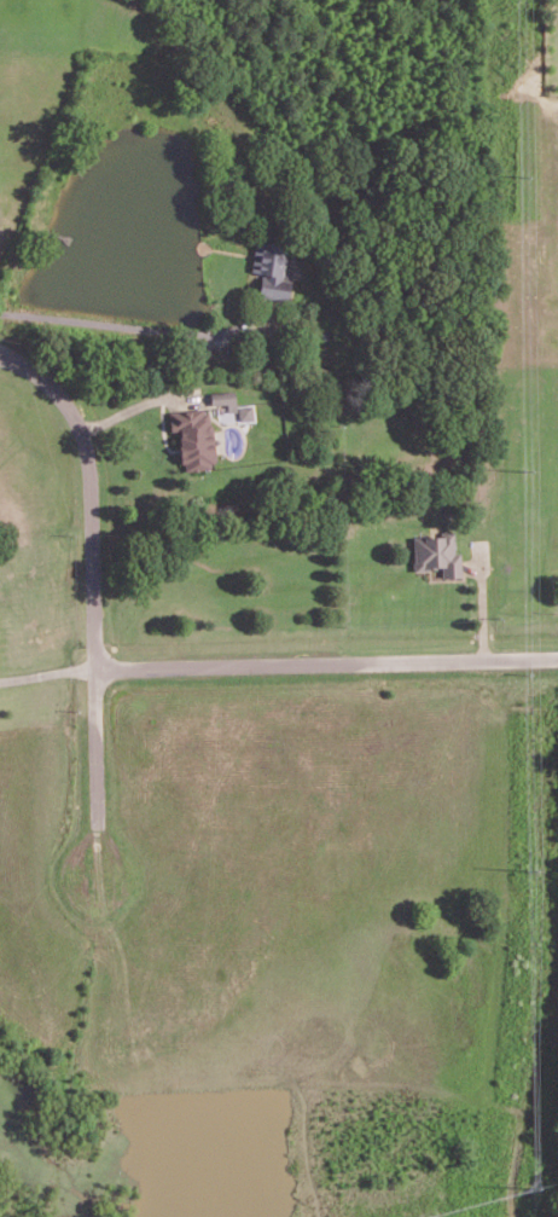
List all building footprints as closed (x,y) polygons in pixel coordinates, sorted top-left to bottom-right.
[(287,300),(290,283),(280,281),(286,247),(263,243),(254,295),(287,300)] [(210,392),(211,404),(226,403),(227,409),(218,410),(219,421),(255,418),(254,404),(236,405),(234,390),(210,392)] [(209,407),(168,410),(170,430),(178,430),(182,470),(215,467),(209,407)] [(461,576),(460,552),(454,552),(454,534),(413,534),(414,569),(443,568),(443,577),(461,576)]
